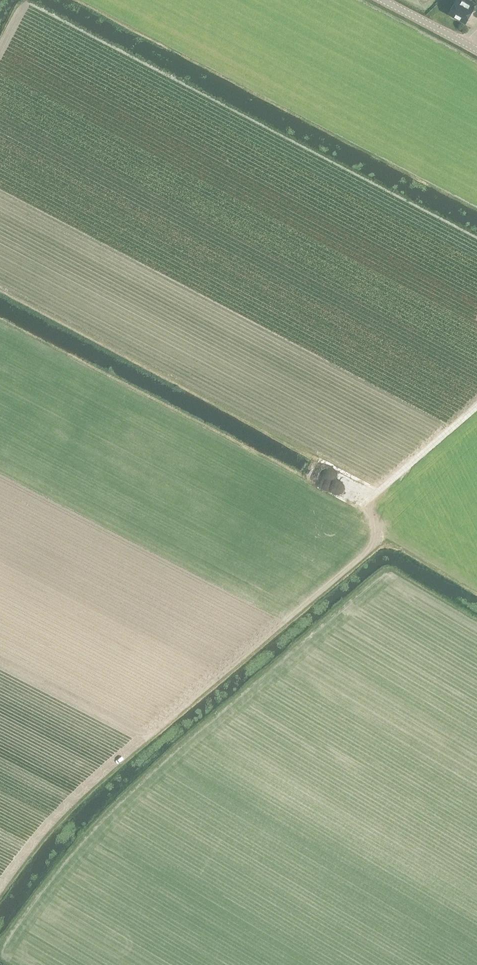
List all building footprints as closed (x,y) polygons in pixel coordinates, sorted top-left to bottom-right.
[(472,7),(459,0),(457,0),(450,12),(465,20),(472,7)]
